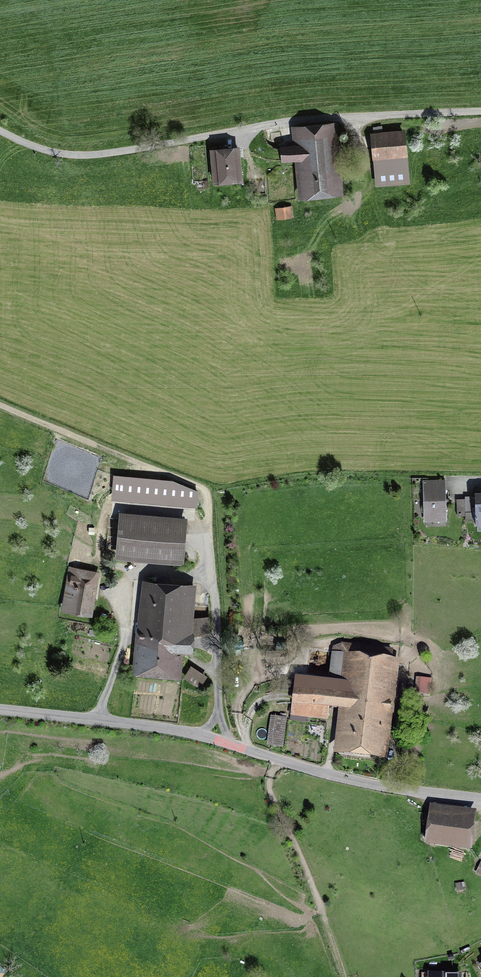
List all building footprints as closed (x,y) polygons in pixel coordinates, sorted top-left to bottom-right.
[(328,125),(293,128),(295,146),(280,147),(281,162),(296,160),(300,195),(335,191),(328,125)] [(402,132),(373,136),(378,183),(408,180),(402,132)] [(234,150),(209,152),(212,180),(236,178),(234,150)] [(290,207),(277,209),(278,217),(291,216),(290,207)] [(172,481),(113,475),(111,500),(197,508),(199,492),(172,481)] [(432,519),(446,519),(445,481),(423,481),(424,515),(431,515),(432,519)] [(476,523),(480,523),(480,489),(480,491),(475,492),(475,498),(465,498),(465,501),(465,511),(473,511),(472,507),(476,506),(476,523)] [(465,501),(456,501),(457,515),(466,515),(465,511),(465,501)] [(185,519),(112,512),(110,529),(120,530),(117,556),(181,562),(185,519)] [(94,573),(69,569),(62,609),(86,613),(94,573)] [(192,584),(142,581),(136,668),(176,671),(177,650),(187,651),(192,584)] [(403,656),(345,649),(341,685),(297,681),(293,719),(336,724),(332,761),(391,767),(403,656)] [(189,665),(183,672),(197,685),(203,678),(189,665)] [(430,695),(431,680),(419,679),(418,694),(430,695)] [(287,722),(272,720),(269,749),(284,751),(287,722)] [(425,845),(468,850),(472,816),(429,810),(425,845)] [(465,881),(456,882),(456,889),(465,889),(465,881)]
